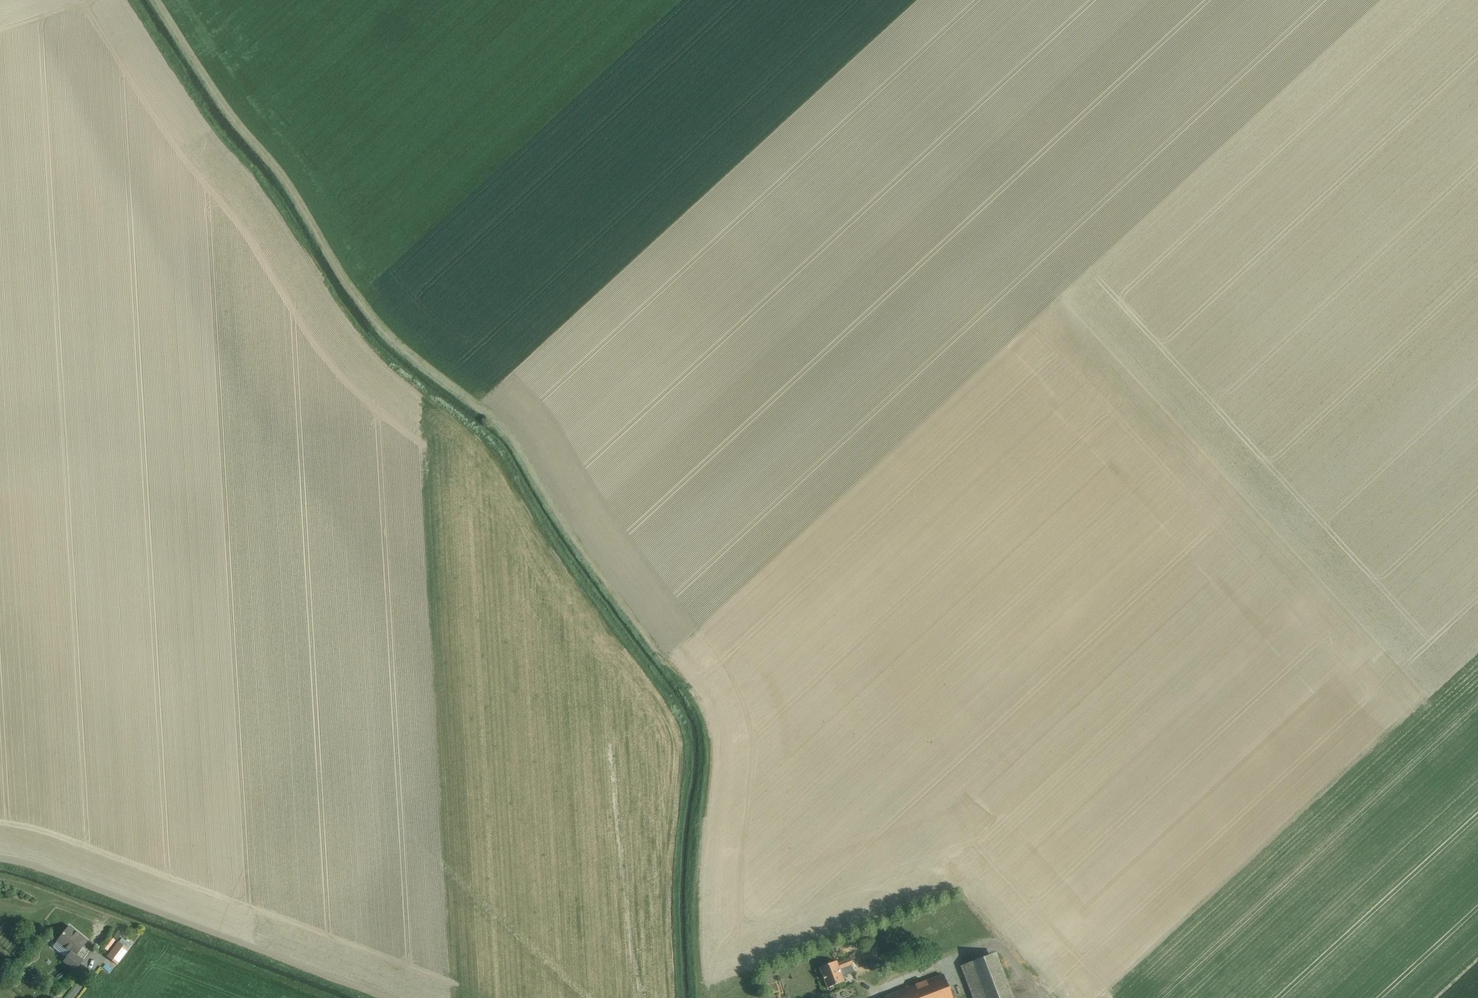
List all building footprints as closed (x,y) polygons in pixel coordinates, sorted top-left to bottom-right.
[(0,931),(0,938),(10,946),(19,935),(6,924),(0,931)] [(58,941),(53,947),(61,954),(66,948),(72,953),(65,962),(76,971),(83,962),(77,956),(88,942),(70,927),(58,941)] [(122,933),(117,929),(112,936),(117,940),(122,933)] [(110,938),(103,948),(108,952),(116,942),(110,938)] [(118,965),(132,946),(123,939),(120,943),(119,942),(108,957),(118,965)] [(976,997),(1015,997),(999,951),(964,963),(976,997)] [(841,970),(854,965),(851,956),(844,958),(845,960),(838,963),(837,961),(820,967),(828,988),(845,982),(841,970)] [(943,975),(884,997),(951,997),(943,975)]
